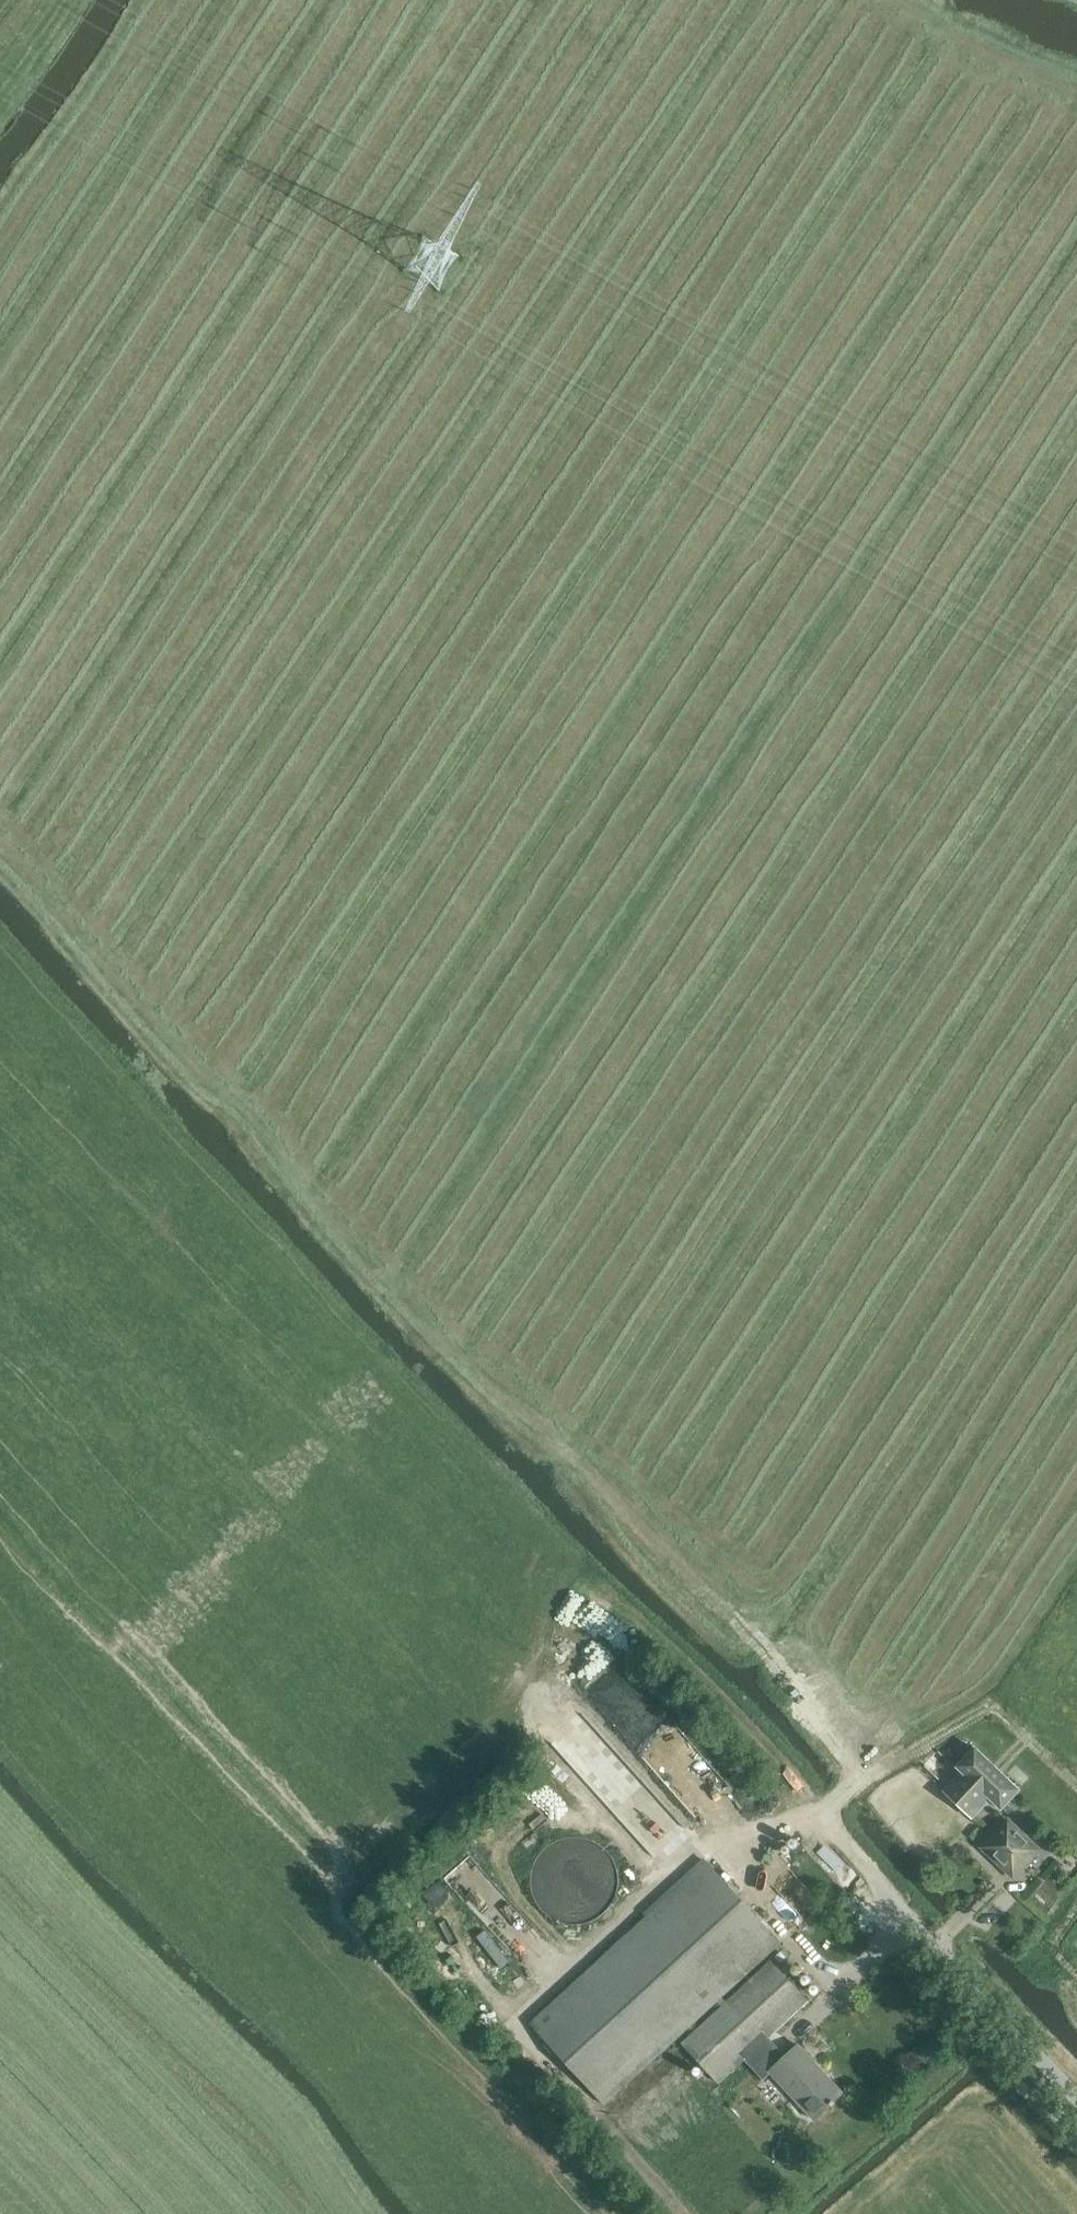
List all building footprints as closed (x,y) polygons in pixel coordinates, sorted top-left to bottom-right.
[(618,1662),(589,1688),(612,1713),(632,1696),(641,1706),(650,1697),(618,1662)] [(683,1800),(712,1789),(697,1746),(682,1752),(686,1763),(672,1768),(683,1800)] [(944,1791),(972,1818),(991,1799),(1002,1810),(1020,1790),(976,1748),(957,1767),(962,1772),(944,1791)] [(612,1749),(589,1772),(669,1853),(692,1830),(612,1749)] [(983,1847),(1014,1876),(1039,1850),(1009,1821),(983,1847)] [(622,1884),(621,1875),(619,1868),(616,1862),(610,1855),(603,1849),(595,1846),(588,1844),(582,1843),(576,1844),(569,1846),(561,1849),(554,1855),(549,1861),(545,1868),(543,1875),(542,1882),(542,1889),(544,1897),(547,1903),(553,1911),(557,1915),(564,1919),(572,1922),(581,1923),(588,1923),(595,1921),(603,1918),(610,1912),(616,1905),(619,1899),(621,1892),(622,1884)] [(606,2105),(718,2002),(782,1943),(707,1862),(531,2023),(606,2105)] [(777,1957),(781,1962),(786,1958),(781,1953),(777,1957)] [(771,1962),(722,2006),(682,2044),(720,2084),(745,2060),(763,2079),(771,2072),(814,2120),(843,2093),(799,2045),(787,2057),(769,2038),(808,2002),(771,1962)]
